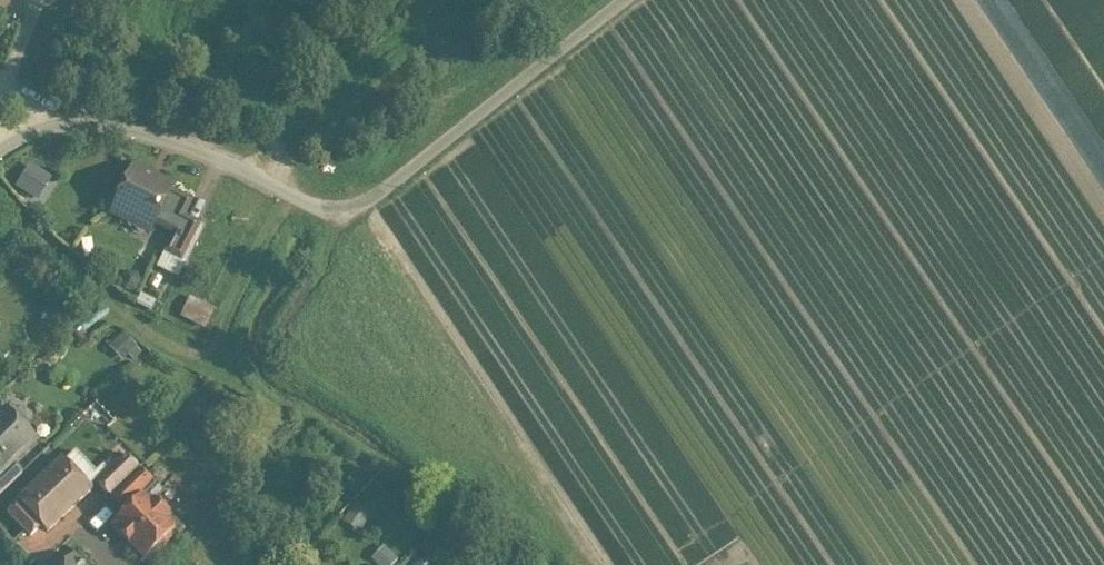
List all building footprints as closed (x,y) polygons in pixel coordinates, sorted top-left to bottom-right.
[(173,187),(134,167),(111,213),(127,221),(129,217),(152,228),(154,224),(174,234),(181,220),(182,221),(184,217),(192,201),(171,191),(173,187)] [(174,234),(165,252),(181,260),(199,225),(184,217),(182,221),(181,220),(174,234)] [(189,295),(180,316),(204,327),(214,307),(189,295)] [(128,360),(141,348),(125,331),(111,343),(128,360)] [(0,415),(0,475),(13,463),(34,442),(22,429),(27,424),(9,406),(0,415)] [(95,473),(74,451),(65,460),(90,487),(95,482),(106,471),(102,466),(95,473)] [(106,471),(95,482),(111,498),(140,470),(124,454),(106,471)] [(62,457),(17,500),(19,501),(8,512),(30,536),(41,525),(47,531),(92,489),(90,487),(65,460),(62,457)] [(0,475),(0,493),(22,472),(13,463),(0,475)] [(140,470),(111,498),(126,512),(142,496),(143,496),(155,485),(140,470)] [(126,512),(111,527),(144,560),(157,545),(164,545),(170,538),(169,531),(174,527),(166,519),(170,515),(154,500),(151,504),(143,496),(142,496),(126,512)] [(372,557),(379,564),(391,564),(398,558),(385,544),(372,557)] [(73,556),(64,564),(83,564),(73,556)]
